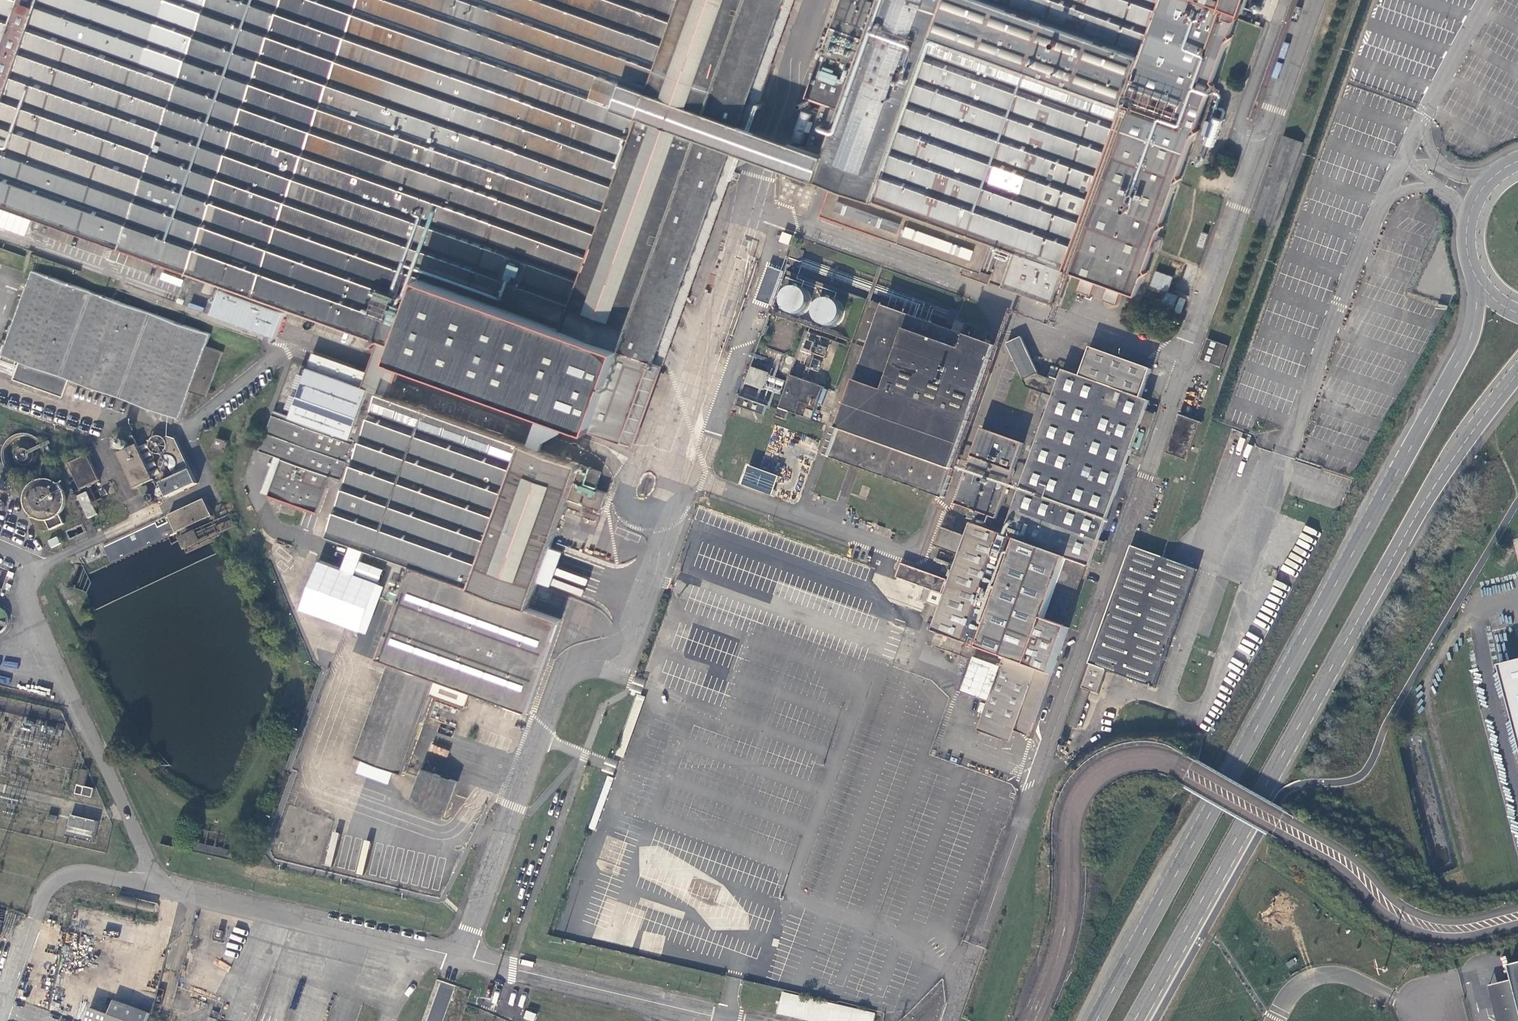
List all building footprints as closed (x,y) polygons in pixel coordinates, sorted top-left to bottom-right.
[(789,0),(0,0),(0,209),(120,252),(379,343),(400,351),(394,368),(400,370),(597,441),(598,437),(626,446),(727,147),(616,108),(626,81),(743,124),(789,0)] [(840,4),(790,141),(827,154),(817,178),(830,184),(823,212),(994,274),(1005,245),(1017,250),(1005,284),(1054,301),(1066,269),(1085,275),(1079,291),(1095,296),(1100,281),(1112,285),(1107,300),(1120,305),(1126,289),(1140,295),(1241,15),(1245,16),(1250,0),(841,0),(840,4)] [(626,81),(616,108),(727,147),(817,178),(827,154),(790,141),(743,124),(626,81)] [(1297,159),(1302,142),(1284,136),(1278,153),(1297,159)] [(808,177),(795,172),(793,180),(806,184),(808,177)] [(782,231),(778,241),(788,245),(792,235),(782,231)] [(799,264),(804,249),(797,247),(801,237),(797,236),(788,260),(799,264)] [(211,327),(34,263),(2,352),(19,358),(14,371),(64,389),(71,372),(181,411),(190,384),(206,390),(222,346),(206,340),(211,327)] [(768,305),(781,271),(767,265),(754,300),(768,305)] [(986,282),(989,275),(978,272),(976,278),(986,282)] [(805,282),(800,278),(798,277),(795,277),(789,278),(784,283),(782,288),(783,295),(788,301),(794,303),(800,302),(805,298),(807,294),(808,288),(805,282)] [(841,295),(837,291),(835,290),(829,289),(823,292),(819,297),(818,303),(820,309),(824,314),(830,315),(836,315),(840,311),(843,307),(844,301),(841,295)] [(944,321),(958,326),(961,317),(957,316),(962,301),(956,299),(953,307),(950,306),(944,321)] [(943,495),(996,344),(989,342),(996,323),(988,320),(981,339),(883,304),(872,334),(815,314),(791,383),(847,403),(829,454),(943,495)] [(793,317),(788,313),(786,312),(781,312),(776,313),(771,318),(769,323),(770,329),(774,335),(780,338),(784,338),(790,336),(793,332),(795,327),(795,321),(793,317)] [(1020,336),(1005,343),(1021,379),(1036,372),(1020,336)] [(371,365),(370,370),(365,383),(393,392),(398,375),(400,370),(394,368),(400,351),(379,343),(371,365)] [(1224,350),(1204,343),(1197,363),(1217,370),(1224,350)] [(1152,368),(1090,346),(1080,374),(1062,368),(1053,395),(1043,392),(1039,404),(1048,407),(1004,531),(970,519),(965,532),(940,524),(934,542),(958,551),(949,579),(902,562),(898,575),(919,584),(931,588),(927,600),(940,604),(932,628),(938,631),(936,637),(957,644),(959,639),(1004,655),(1001,664),(972,654),(960,689),(988,699),(987,702),(959,692),(955,701),(984,711),(978,728),(1011,740),(1015,728),(1030,733),(1094,550),(1101,552),(1105,542),(1098,540),(1131,446),(1141,450),(1155,412),(1146,408),(1149,398),(1142,396),(1152,368)] [(370,370),(315,350),(307,371),(301,369),(288,405),(293,407),(291,414),(275,409),(260,450),(282,458),(270,495),(318,512),(332,475),(341,479),(347,461),(354,464),(332,523),(330,522),(326,534),(412,565),(378,651),(528,705),(562,614),(529,602),(566,501),(588,509),(590,501),(600,505),(607,487),(597,484),(603,467),(393,392),(365,383),(370,370)] [(1199,422),(1178,415),(1165,452),(1186,460),(1199,422)] [(1025,440),(984,425),(958,500),(998,514),(1025,440)] [(43,440),(39,435),(36,432),(28,429),(23,428),(16,429),(9,433),(4,440),(2,446),(2,453),(5,460),(10,466),(15,469),(23,471),(28,470),(33,468),(38,465),(42,460),(44,454),(45,448),(43,440)] [(177,439),(167,432),(165,435),(160,434),(155,435),(151,439),(150,443),(151,448),(156,452),(160,452),(165,451),(167,457),(165,457),(162,460),(160,464),(161,469),(165,473),(171,474),(178,472),(190,467),(177,439)] [(227,442),(216,438),(212,448),(223,452),(227,442)] [(154,480),(136,440),(113,451),(131,491),(154,480)] [(68,488),(79,512),(96,504),(92,496),(102,492),(94,475),(99,473),(87,447),(67,456),(72,467),(63,471),(70,487),(68,488)] [(273,460),(252,453),(244,476),(265,483),(273,460)] [(770,495),(777,476),(746,465),(739,484),(770,495)] [(61,481),(56,477),(50,475),(43,474),(35,477),(28,482),(25,487),(24,494),(24,500),(27,508),(34,514),(39,516),(46,517),(53,515),(58,513),(64,506),(66,498),(66,491),(61,481)] [(176,532),(211,516),(203,500),(169,516),(176,532)] [(179,538),(185,548),(197,541),(191,531),(179,538)] [(51,548),(60,544),(56,536),(47,540),(51,548)] [(1194,568),(1131,545),(1083,679),(1100,685),(1106,669),(1153,686),(1194,568)] [(359,566),(339,559),(332,579),(352,586),(359,566)] [(711,634),(703,655),(727,665),(735,644),(711,634)] [(960,658),(934,649),(928,664),(955,673),(960,658)] [(402,767),(436,673),(389,656),(354,750),(402,767)] [(1500,666),(1517,735),(1517,661),(1500,666)] [(359,762),(355,773),(387,784),(391,772),(359,762)] [(410,795),(445,808),(449,796),(427,788),(435,767),(422,763),(410,795)] [(457,775),(436,768),(429,787),(450,795),(457,775)] [(76,784),(74,793),(90,797),(92,788),(76,784)] [(95,837),(97,819),(68,816),(66,833),(95,837)] [(1510,965),(1509,965),(1513,979),(1517,1000),(1517,963),(1510,965)] [(1489,986),(1498,1020),(1517,1020),(1517,1000),(1513,979),(1489,986)] [(780,991),(775,1013),(812,1020),(870,1020),(872,1013),(780,991)] [(82,1020),(145,1020),(148,1012),(110,1000),(106,1013),(87,1007),(82,1020)] [(531,1020),(533,1020),(536,1014),(525,1010),(523,1018),(531,1020)]
